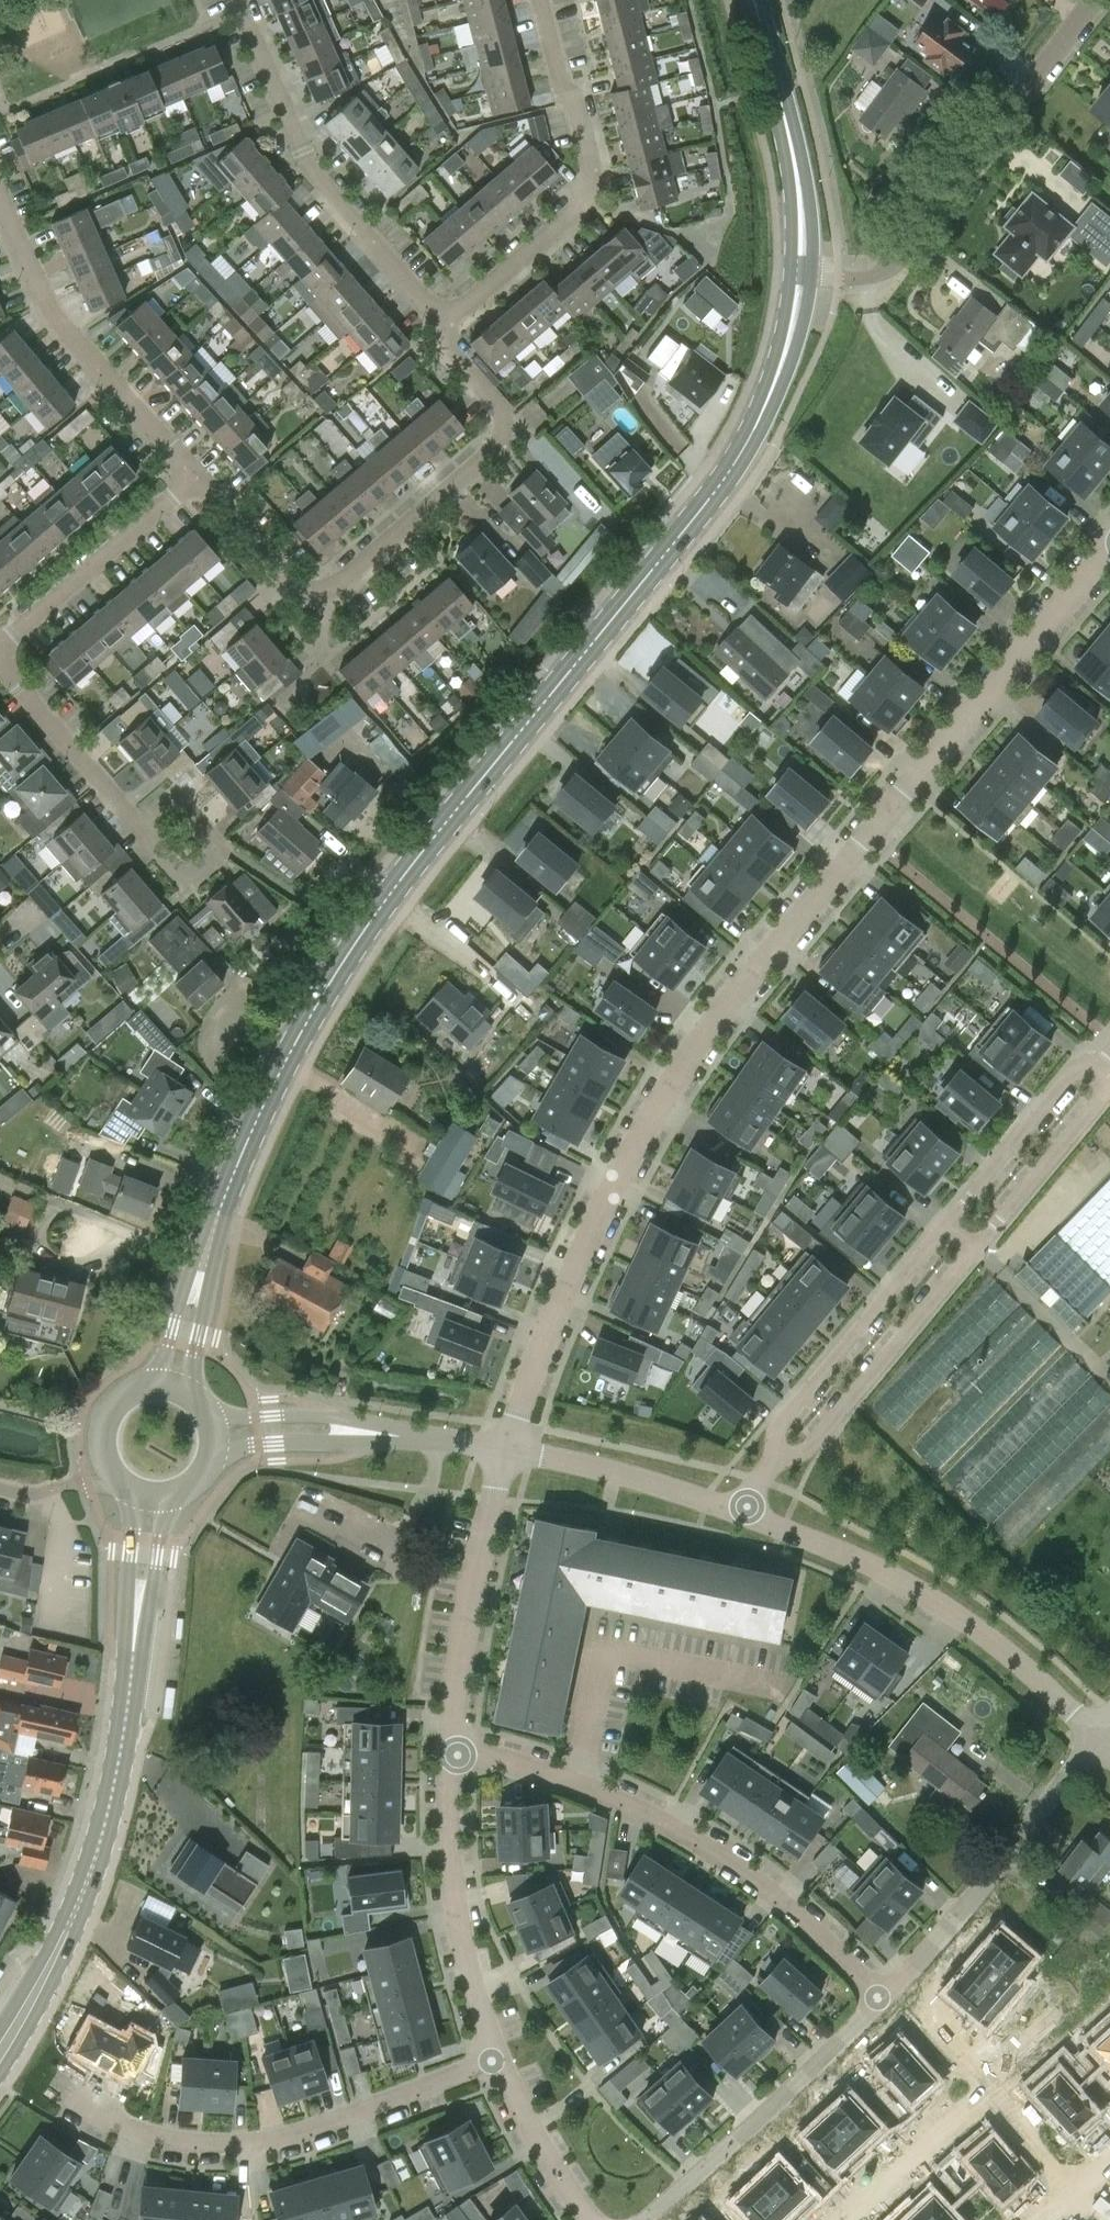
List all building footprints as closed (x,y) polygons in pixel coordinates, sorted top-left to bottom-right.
[(275,15),(308,0),(269,0),(275,15)] [(285,36),(319,21),(329,17),(321,0),(308,0),(275,15),(285,36)] [(362,2),(368,14),(377,10),(372,0),(366,0),(362,2)] [(417,11),(414,0),(406,0),(404,0),(407,14),(417,11)] [(504,13),(501,0),(461,0),(467,22),(504,13)] [(599,22),(637,12),(633,0),(594,0),(599,22)] [(929,0),(911,0),(922,9),(929,0)] [(982,9),(985,5),(998,15),(1010,0),(971,0),(982,9)] [(420,25),(417,11),(407,14),(411,27),(420,25)] [(642,35),(637,12),(599,22),(605,45),(642,35)] [(510,36),(504,13),(467,22),(473,45),(510,36)] [(676,18),(679,30),(689,28),(685,15),(676,18)] [(967,57),(972,51),(956,39),(961,33),(947,22),(943,26),(934,19),(927,29),(925,27),(915,40),(917,42),(914,46),(928,57),(924,62),(943,76),(948,69),(955,74),(959,67),(961,69),(969,59),(967,57)] [(285,36),(294,58),(328,43),(319,21),(285,36)] [(378,33),(384,44),(393,40),(387,28),(378,33)] [(692,41),(689,28),(679,30),(682,43),(692,41)] [(872,67),(888,46),(867,30),(851,51),(872,67)] [(605,45),(611,68),(648,59),(642,35),(605,45)] [(516,59),(510,36),(473,45),(479,69),(516,59)] [(393,40),(384,44),(390,56),(399,51),(393,40)] [(188,53),(204,88),(217,82),(222,94),(236,88),(231,75),(226,77),(211,43),(188,53)] [(294,58),(304,80),(338,65),(349,60),(345,51),(334,56),(328,43),(294,58)] [(416,46),(419,60),(429,57),(425,44),(416,46)] [(188,53),(167,62),(182,97),(204,88),(188,53)] [(432,71),(429,57),(419,60),(423,73),(432,71)] [(522,82),(516,59),(479,69),(485,92),(522,82)] [(611,68),(616,91),(645,84),(646,85),(654,83),(648,59),(611,68)] [(349,60),(338,65),(304,80),(314,102),(359,82),(349,60)] [(393,67),(404,85),(415,79),(404,60),(393,67)] [(925,93),(922,91),(931,78),(907,60),(860,122),(883,140),(894,126),(898,129),(925,93)] [(687,64),(691,76),(700,74),(697,61),(687,64)] [(160,107),(182,97),(167,62),(145,71),(160,107)] [(106,87),(79,99),(95,135),(115,126),(118,132),(142,121),(139,115),(160,107),(145,71),(118,83),(117,80),(105,85),(106,87)] [(703,87),(700,74),(691,76),(694,89),(703,87)] [(415,79),(404,85),(418,107),(428,99),(415,79)] [(527,106),(522,82),(485,92),(491,115),(527,106)] [(651,107),(646,85),(645,84),(616,91),(608,93),(614,117),(651,107)] [(432,93),(439,105),(447,100),(440,88),(432,93)] [(322,124),(339,143),(379,108),(362,89),(353,97),(322,124)] [(1093,110),(1109,124),(1109,90),(1093,110)] [(79,99),(57,108),(73,144),(95,135),(79,99)] [(455,112),(447,100),(439,105),(446,117),(455,112)] [(387,116),(379,107),(379,108),(339,143),(354,161),(385,134),(377,125),(387,116)] [(614,117),(620,140),(657,131),(651,107),(614,117)] [(51,153),(73,144),(57,108),(36,118),(51,153)] [(698,111),(700,124),(710,122),(708,109),(698,111)] [(424,118),(429,126),(440,120),(435,111),(424,118)] [(526,120),(528,129),(545,125),(543,115),(526,120)] [(13,127),(18,138),(28,163),(29,163),(51,153),(36,118),(13,127)] [(440,120),(429,126),(435,135),(446,128),(440,120)] [(235,122),(221,128),(226,139),(240,133),(235,122)] [(712,135),(710,122),(700,124),(702,137),(712,135)] [(498,125),(489,128),(492,141),(501,139),(498,125)] [(211,145),(226,139),(221,128),(207,135),(211,145)] [(492,141),(489,128),(480,130),(476,134),(485,144),(487,143),(492,141)] [(663,154),(657,131),(620,140),(626,163),(663,154)] [(354,161),(370,179),(401,151),(385,134),(354,161)] [(30,166),(29,163),(28,163),(18,138),(9,142),(21,170),(30,166)] [(220,190),(230,182),(259,156),(243,138),(228,150),(224,146),(193,160),(220,190)] [(190,142),(178,147),(183,157),(195,152),(190,142)] [(531,146),(512,162),(516,166),(537,191),(556,175),(531,146)] [(171,163),(183,157),(178,147),(166,153),(171,163)] [(417,170),(401,151),(370,179),(386,197),(417,170)] [(453,153),(446,159),(455,169),(463,163),(453,153)] [(626,163),(632,187),(669,177),(663,154),(626,163)] [(166,165),(162,155),(152,159),(157,169),(166,165)] [(146,156),(137,160),(141,170),(150,166),(146,156)] [(230,182),(245,199),(274,174),(259,156),(230,182)] [(705,157),(707,170),(717,169),(715,156),(705,157)] [(455,169),(446,159),(439,165),(448,176),(455,169)] [(132,174),(141,170),(137,160),(128,164),(132,174)] [(519,206),(537,191),(516,166),(512,162),(494,178),(519,206)] [(123,166),(111,171),(115,182),(127,176),(123,166)] [(717,169),(707,170),(709,183),(719,182),(717,169)] [(103,187),(115,182),(111,171),(99,177),(103,187)] [(290,193),(274,174),(245,199),(260,217),(282,200),(290,193)] [(675,201),(669,177),(632,187),(637,210),(675,201)] [(494,178),(476,193),(501,222),(519,206),(494,178)] [(81,184),(67,190),(71,200),(85,194),(81,184)] [(418,184),(411,190),(420,201),(427,194),(418,184)] [(146,194),(153,206),(161,201),(155,189),(146,194)] [(57,207),(71,200),(67,190),(53,196),(57,207)] [(420,201),(411,190),(403,196),(413,207),(420,201)] [(483,238),(501,222),(476,193),(458,209),(483,238)] [(1109,263),(1109,219),(1091,203),(1071,228),(1032,195),(1005,227),(1013,233),(995,255),(1005,262),(999,269),(1013,281),(1019,274),(1021,276),(1039,255),(1046,261),(1067,236),(1106,268),(1109,263)] [(50,224),(59,246),(94,231),(125,217),(118,199),(91,211),(89,206),(50,224)] [(282,200),(260,217),(252,224),(244,232),(260,250),(268,242),(297,217),(282,200)] [(161,201),(153,206),(159,218),(168,212),(161,201)] [(458,209),(440,224),(466,253),(483,238),(458,209)] [(171,217),(176,225),(188,218),(183,210),(171,217)] [(268,242),(284,260),(313,235),(297,217),(268,242)] [(193,226),(188,218),(176,225),(181,233),(193,226)] [(447,269),(466,253),(440,224),(422,240),(447,269)] [(621,229),(603,245),(628,273),(630,271),(640,283),(674,254),(659,237),(642,232),(631,241),(621,229)] [(103,252),(94,231),(59,246),(69,268),(103,252)] [(160,239),(165,251),(175,247),(169,235),(160,239)] [(328,253),(313,235),(284,260),(274,269),(280,276),(289,267),(299,278),(328,253)] [(603,245),(584,260),(610,289),(628,273),(603,245)] [(175,247),(165,251),(171,263),(180,259),(175,247)] [(69,268),(79,290),(113,274),(103,252),(69,268)] [(299,278),(315,296),(344,271),(328,253),(299,278)] [(191,266),(197,273),(208,263),(201,256),(191,266)] [(584,260),(566,275),(592,304),(610,289),(584,260)] [(214,270),(208,263),(197,273),(214,291),(224,281),(214,270)] [(344,271),(315,296),(305,305),(320,323),(359,289),(344,271)] [(123,297),(113,274),(79,290),(89,312),(123,297)] [(566,275),(549,290),(565,310),(574,320),(592,304),(566,275)] [(183,286),(190,293),(200,283),(193,276),(183,286)] [(724,319),(737,305),(704,276),(692,289),(694,291),(683,304),(700,320),(711,308),(724,319)] [(565,310),(549,290),(540,280),(522,296),(547,326),(565,310)] [(216,300),(200,283),(190,293),(206,310),(216,300)] [(652,299),(651,301),(658,306),(666,296),(664,295),(655,283),(646,291),(652,299)] [(359,289),(320,323),(336,341),(346,332),(375,307),(359,289)] [(223,300),(230,307),(240,298),(233,291),(223,300)] [(522,296),(504,312),(530,341),(547,326),(522,296)] [(240,298),(230,307),(246,325),(256,315),(240,298)] [(997,339),(1012,351),(1017,346),(1030,357),(1047,335),(1007,304),(997,318),(972,299),(939,343),(941,345),(933,356),(957,378),(968,364),(963,359),(981,336),(993,345),(997,339)] [(1087,319),(1098,328),(1109,311),(1109,305),(1102,299),(1087,319)] [(206,310),(222,327),(232,318),(216,300),(206,310)] [(113,327),(130,345),(158,320),(142,301),(113,327)] [(650,316),(658,306),(651,301),(643,311),(650,316)] [(346,332),(361,350),(390,325),(375,307),(346,332)] [(504,312),(487,327),(512,357),(530,341),(504,312)] [(272,333),(256,315),(246,325),(262,342),(272,333)] [(248,335),(232,318),(222,327),(238,344),(248,335)] [(1098,328),(1087,319),(1071,340),(1082,348),(1098,328)] [(130,345),(146,363),(174,337),(158,320),(130,345)] [(407,343),(390,325),(361,350),(378,368),(407,343)] [(512,357),(487,327),(468,343),(493,373),(512,357)] [(630,328),(621,338),(628,344),(636,333),(630,328)] [(27,348),(11,330),(0,339),(0,371),(27,348)] [(279,340),(272,333),(262,342),(268,349),(279,340)] [(190,355),(174,337),(146,363),(161,381),(190,355)] [(620,354),(628,344),(621,338),(613,349),(620,354)] [(576,339),(557,357),(562,363),(582,346),(576,339)] [(721,379),(691,355),(678,346),(676,349),(663,339),(644,364),(669,383),(666,386),(664,396),(675,404),(678,404),(695,417),(705,404),(703,402),(721,379)] [(248,355),(254,362),(264,353),(258,346),(248,355)] [(27,348),(0,371),(0,375),(14,391),(42,367),(27,348)] [(192,357),(190,355),(161,381),(177,398),(206,373),(216,363),(202,348),(192,357)] [(271,359),(264,353),(254,362),(260,369),(271,359)] [(648,371),(626,355),(613,372),(628,397),(648,371)] [(288,370),(294,377),(304,367),(298,360),(288,370)] [(1052,363),(1043,374),(1064,392),(1073,381),(1052,363)] [(58,385),(42,367),(14,391),(29,409),(58,385)] [(311,374),(304,367),(294,377),(300,384),(311,374)] [(541,370),(521,387),(527,394),(547,377),(541,370)] [(221,390),(206,373),(177,398),(193,416),(221,390)] [(1055,402),(1064,392),(1043,374),(1034,385),(1055,402)] [(621,399),(604,378),(582,396),(600,417),(621,399)] [(280,390),(286,397),(296,387),(290,380),(280,390)] [(230,382),(221,390),(193,416),(209,434),(237,408),(246,400),(230,382)] [(73,404),(58,385),(29,409),(45,428),(73,404)] [(303,394),(296,387),(286,397),(293,403),(303,394)] [(335,405),(322,391),(312,400),(325,414),(335,405)] [(919,448),(943,417),(915,395),(906,406),(895,398),(882,415),(881,414),(873,424),(875,425),(861,442),(890,464),(908,440),(919,448)] [(415,398),(408,403),(443,445),(462,429),(437,400),(425,410),(415,398)] [(981,443),(996,424),(969,402),(954,422),(981,443)] [(412,421),(400,431),(425,460),(443,445),(408,403),(401,409),(412,421)] [(209,434),(224,451),(253,426),(261,419),(254,412),(246,418),(237,408),(209,434)] [(84,409),(62,428),(71,438),(93,420),(84,409)] [(261,419),(253,426),(224,451),(241,470),(269,444),(261,434),(268,428),(261,419)] [(1065,445),(1101,475),(1106,470),(1109,474),(1109,447),(1083,424),(1065,445)] [(71,438),(62,428),(55,434),(64,444),(71,438)] [(379,428),(372,434),(407,475),(425,460),(400,431),(389,440),(379,428)] [(1006,431),(997,441),(1011,453),(1020,443),(1006,431)] [(376,452),(364,461),(389,491),(407,475),(372,434),(365,440),(376,452)] [(615,435),(590,458),(627,498),(640,486),(638,483),(649,472),(615,435)] [(1011,453),(997,441),(988,452),(1002,464),(1011,453)] [(1084,496),(1101,475),(1065,445),(1048,466),(1084,496)] [(91,462),(117,490),(135,475),(110,446),(91,462)] [(39,459),(30,448),(15,460),(24,471),(39,459)] [(371,506),(389,491),(364,461),(353,471),(343,459),(336,465),(371,506)] [(91,462),(73,477),(99,506),(117,490),(91,462)] [(328,492),(353,521),(371,506),(336,465),(318,480),(328,492)] [(538,527),(564,504),(534,471),(508,495),(532,521),(519,533),(540,555),(553,543),(538,527)] [(80,521),(99,506),(73,477),(55,492),(80,521)] [(30,500),(37,508),(63,537),(80,521),(55,492),(48,484),(30,500)] [(1030,487),(1013,508),(1049,538),(1066,517),(1030,487)] [(307,490),(300,496),(335,537),(353,521),(328,492),(317,501),(307,490)] [(964,520),(973,509),(952,491),(943,502),(964,520)] [(317,552),(335,537),(300,496),(293,501),(303,513),(292,523),(317,552)] [(1031,558),(1049,538),(1013,508),(1006,502),(989,523),(1031,558)] [(37,508),(19,523),(45,552),(63,537),(37,508)] [(19,523),(12,515),(0,526),(0,537),(2,539),(27,568),(45,552),(19,523)] [(174,545),(199,574),(218,559),(193,529),(174,545)] [(488,593),(513,571),(479,534),(472,540),(470,538),(467,539),(460,545),(459,548),(461,550),(454,556),(488,593)] [(909,535),(900,546),(921,563),(930,553),(909,535)] [(0,540),(0,573),(9,583),(27,568),(2,539),(0,540)] [(174,545),(156,561),(181,590),(199,574),(174,545)] [(796,610),(821,576),(781,545),(759,575),(778,589),(775,594),(796,610)] [(921,563),(900,546),(891,556),(912,574),(921,563)] [(529,550),(516,561),(536,584),(549,572),(529,550)] [(993,604),(1011,582),(974,551),(956,572),(993,604)] [(868,572),(851,556),(826,581),(843,598),(868,572)] [(138,576),(170,614),(188,598),(181,590),(156,561),(138,576)] [(9,583),(0,573),(0,591),(9,583)] [(120,591),(145,621),(152,629),(170,614),(138,576),(120,591)] [(447,577),(429,593),(464,634),(471,628),(460,616),(472,606),(447,577)] [(120,591),(102,607),(127,636),(145,621),(120,591)] [(457,640),(464,634),(429,593),(411,608),(435,638),(447,628),(457,640)] [(228,594),(221,600),(230,611),(238,604),(228,594)] [(939,596),(922,617),(957,647),(975,626),(939,596)] [(223,617),(230,611),(221,600),(214,606),(223,617)] [(858,600),(850,610),(864,622),(873,612),(858,600)] [(109,651),(127,636),(102,607),(84,622),(109,651)] [(411,608),(392,624),(428,665),(435,659),(424,647),(435,638),(411,608)] [(871,628),(864,622),(850,610),(838,624),(859,642),(871,628)] [(800,642),(791,652),(750,614),(715,652),(765,698),(797,664),(813,678),(825,666),(800,642)] [(940,668),(957,647),(922,617),(904,638),(940,668)] [(224,649),(240,667),(269,642),(254,624),(241,635),(229,621),(209,638),(221,652),(224,649)] [(84,622),(66,638),(91,667),(109,651),(84,622)] [(192,624),(185,631),(195,641),(202,635),(192,624)] [(421,671),(428,665),(392,624),(374,639),(399,669),(410,659),(421,671)] [(187,648),(195,641),(185,631),(178,637),(187,648)] [(1092,649),(1109,664),(1109,635),(1107,632),(1092,649)] [(809,645),(822,657),(831,647),(817,635),(809,645)] [(73,683),(91,667),(66,638),(48,654),(73,683)] [(374,639),(356,655),(392,696),(399,690),(388,678),(399,669),(374,639)] [(269,642),(240,667),(233,673),(248,691),(252,688),(262,701),(283,684),(272,672),(285,661),(269,642)] [(1092,649),(1077,668),(1109,696),(1109,664),(1092,649)] [(385,702),(392,696),(356,655),(338,671),(363,700),(374,690),(385,702)] [(156,656),(149,662),(158,673),(165,667),(156,656)] [(887,658),(869,679),(905,709),(923,688),(887,658)] [(151,679),(158,673),(149,662),(141,668),(151,679)] [(690,728),(708,707),(663,670),(645,692),(690,728)] [(901,714),(905,709),(869,679),(852,700),(896,736),(909,721),(901,714)] [(834,702),(813,684),(804,695),(824,713),(834,702)] [(1093,711),(1063,685),(1039,713),(1077,745),(1095,724),(1088,717),(1093,711)] [(120,686),(113,692),(123,703),(130,697),(120,686)] [(115,709),(123,703),(113,692),(106,698),(115,709)] [(117,741),(133,760),(162,735),(147,717),(150,713),(138,699),(118,716),(130,730),(117,741)] [(853,772),(871,750),(833,719),(815,740),(853,772)] [(617,740),(659,776),(676,756),(634,720),(617,740)] [(9,794),(43,764),(35,754),(38,751),(15,725),(0,739),(0,762),(3,765),(0,767),(0,783),(9,794)] [(15,725),(6,732),(0,725),(0,739),(15,725)] [(203,773),(219,792),(248,767),(260,757),(236,729),(208,753),(216,762),(203,773)] [(178,753),(162,735),(133,760),(149,778),(161,767),(170,777),(190,760),(181,750),(178,753)] [(1020,735),(1005,754),(1041,784),(1056,765),(1020,735)] [(659,776),(617,740),(600,759),(642,796),(659,776)] [(721,771),(722,770),(730,760),(709,743),(700,754),(721,771)] [(712,782),(714,780),(721,771),(700,754),(691,764),(712,782)] [(1005,754),(990,771),(1026,801),(1041,784),(1005,754)] [(306,759),(279,788),(298,805),(320,782),(335,794),(330,801),(332,802),(323,813),(342,829),(351,818),(352,818),(374,791),(352,773),(351,773),(339,763),(327,777),(306,759)] [(731,759),(730,760),(722,770),(743,787),(752,776),(731,759)] [(33,837),(60,814),(70,805),(61,795),(64,792),(42,767),(44,765),(43,764),(9,794),(25,812),(17,819),(33,837)] [(1098,781),(1109,791),(1109,772),(1101,764),(1091,776),(1098,781)] [(248,767),(219,792),(235,810),(247,799),(256,809),(276,792),(267,782),(264,785),(248,767)] [(735,797),(743,787),(722,770),(721,771),(714,780),(735,797)] [(810,774),(803,783),(789,771),(771,793),(809,824),(827,803),(822,799),(829,790),(810,774)] [(990,771),(976,788),(1012,818),(1019,824),(1033,807),(1026,801),(990,771)] [(596,830),(614,808),(575,777),(558,798),(596,830)] [(1109,796),(1109,791),(1098,781),(1090,791),(1104,804),(1109,796)] [(259,861),(290,881),(321,846),(294,821),(303,810),(298,805),(279,788),(268,800),(277,809),(255,833),(270,847),(264,853),(259,861)] [(1012,818),(976,788),(960,807),(996,837),(1012,818)] [(647,818),(668,834),(677,822),(657,806),(647,818)] [(696,810),(688,821),(698,829),(706,818),(696,810)] [(68,856),(97,831),(81,813),(68,823),(60,814),(33,837),(42,847),(45,844),(61,862),(68,856)] [(755,816),(739,835),(775,865),(780,870),(796,850),(755,816)] [(1092,828),(1106,841),(1109,844),(1109,825),(1101,817),(1092,828)] [(639,828),(659,844),(668,834),(647,818),(639,828)] [(1068,819),(1059,829),(1073,840),(1082,830),(1068,819)] [(698,829),(688,821),(679,832),(689,840),(698,829)] [(1097,851),(1106,841),(1092,828),(1083,839),(1097,851)] [(1064,851),(1073,840),(1059,829),(1051,839),(1064,851)] [(88,887),(108,869),(100,860),(113,849),(111,847),(97,831),(68,856),(61,862),(76,880),(79,877),(88,887)] [(559,888),(577,867),(539,835),(521,857),(559,888)] [(739,835),(725,852),(761,882),(775,865),(739,835)] [(725,852),(711,868),(747,898),(761,882),(725,852)] [(1,866),(26,892),(38,881),(14,854),(1,866)] [(1014,869),(1035,886),(1044,874),(1024,857),(1014,869)] [(662,879),(670,868),(660,860),(651,871),(662,879)] [(711,921),(721,910),(731,918),(747,898),(711,868),(704,863),(688,882),(693,886),(683,898),(711,921)] [(0,867),(0,889),(11,880),(0,867)] [(100,893),(115,911),(144,886),(128,868),(116,879),(108,869),(88,887),(96,896),(100,893)] [(661,887),(640,870),(631,880),(652,898),(661,887)] [(545,915),(534,906),(535,904),(497,873),(479,894),(517,926),(511,933),(523,943),(545,915)] [(1050,878),(1040,889),(1062,907),(1071,896),(1050,878)] [(61,908),(38,881),(26,892),(50,918),(61,908)] [(228,882),(205,903),(234,936),(256,916),(262,923),(276,911),(258,890),(244,901),(228,882)] [(144,886),(115,911),(108,917),(124,935),(98,957),(106,966),(155,925),(147,915),(160,904),(144,886)] [(884,898),(869,917),(911,953),(927,934),(920,928),(929,917),(906,897),(896,908),(884,898)] [(1093,918),(1109,933),(1109,898),(1093,918)] [(567,913),(588,930),(597,919),(576,902),(567,913)] [(61,908),(50,918),(75,945),(85,935),(61,908)] [(647,931),(690,966),(707,946),(663,911),(647,931)] [(588,930),(567,913),(559,924),(579,940),(588,930)] [(149,940),(182,976),(174,984),(195,1007),(222,983),(204,964),(213,955),(176,915),(149,940)] [(869,917),(854,934),(897,970),(911,953),(869,917)] [(591,928),(583,939),(596,949),(604,938),(591,928)] [(631,952),(674,987),(690,966),(647,931),(631,952)] [(897,970),(854,934),(840,951),(835,947),(876,982),(890,965),(896,971),(897,970)] [(596,949),(583,939),(575,950),(596,966),(605,955),(596,949)] [(954,956),(964,964),(973,953),(963,945),(954,956)] [(26,965),(33,973),(60,1004),(92,977),(70,952),(59,961),(47,947),(26,965)] [(888,992),(876,982),(835,947),(819,966),(843,986),(834,997),(864,1022),(888,992)] [(506,951),(494,966),(529,997),(550,972),(539,962),(530,972),(506,951)] [(990,986),(999,975),(978,957),(969,968),(990,986)] [(126,961),(110,971),(120,993),(138,983),(126,961)] [(49,1013),(60,1004),(33,973),(13,991),(32,1013),(21,1022),(38,1042),(49,1033),(47,1030),(52,1026),(54,1018),(49,1013)] [(478,1000),(475,1003),(451,981),(427,1007),(464,1040),(491,1011),(478,1000)] [(931,982),(923,992),(933,1001),(941,991),(931,982)] [(615,983),(599,1006),(641,1034),(656,1011),(615,983)] [(933,1001),(923,992),(913,1003),(923,1012),(933,1001)] [(844,1025),(806,993),(787,1014),(810,1033),(804,1040),(820,1053),(844,1025)] [(123,998),(86,1030),(96,1043),(133,1010),(123,998)] [(993,1024),(1035,1060),(1052,1040),(1009,1004),(993,1024)] [(571,1007),(563,1018),(574,1026),(582,1014),(571,1007)] [(924,1021),(945,1039),(953,1029),(932,1012),(924,1021)] [(17,1041),(27,1052),(38,1042),(21,1022),(10,1032),(0,1020),(0,1055),(17,1041)] [(945,1039),(924,1021),(914,1033),(935,1050),(945,1039)] [(1019,1080),(1035,1060),(993,1024),(976,1044),(1019,1080)] [(896,1033),(888,1044),(898,1052),(906,1042),(896,1033)] [(898,1052),(888,1044),(877,1035),(868,1045),(889,1063),(898,1052)] [(584,1036),(572,1057),(613,1080),(625,1059),(584,1036)] [(538,1042),(527,1053),(537,1062),(547,1051),(538,1042)] [(752,1062),(798,1094),(812,1074),(766,1042),(752,1062)] [(363,1048),(341,1084),(386,1112),(408,1076),(363,1048)] [(148,1078),(140,1091),(177,1115),(191,1093),(170,1079),(179,1066),(155,1050),(140,1073),(148,1078)] [(529,1072),(537,1062),(527,1053),(519,1063),(529,1072)] [(601,1100),(613,1080),(572,1057),(561,1076),(601,1100)] [(739,1081),(778,1107),(790,1090),(797,1095),(798,1094),(752,1062),(739,1081)] [(851,1086),(861,1094),(876,1077),(864,1067),(849,1084),(851,1086)] [(904,1087),(883,1069),(874,1080),(895,1097),(904,1087)] [(975,1132),(999,1103),(961,1071),(943,1093),(965,1112),(960,1119),(975,1132)] [(561,1076),(550,1096),(590,1119),(601,1100),(561,1076)] [(778,1107),(739,1081),(727,1098),(722,1095),(721,1095),(765,1126),(778,1107)] [(38,1082),(28,1089),(33,1097),(43,1089),(38,1082)] [(829,1112),(840,1120),(861,1094),(851,1086),(829,1112)] [(0,1105),(0,1123),(1,1125),(32,1100),(21,1087),(0,1105)] [(505,1107),(514,1096),(505,1087),(495,1098),(505,1107)] [(163,1137),(177,1115),(140,1091),(132,1104),(123,1098),(99,1134),(124,1143),(130,1134),(138,1137),(146,1125),(163,1137)] [(707,1115),(751,1146),(765,1126),(721,1095),(707,1115)] [(578,1140),(590,1119),(550,1096),(538,1117),(553,1126),(574,1138),(578,1140)] [(817,1116),(809,1127),(819,1135),(827,1124),(817,1116)] [(900,1136),(942,1171),(959,1152),(916,1116),(900,1136)] [(420,1177),(444,1191),(478,1135),(454,1120),(420,1177)] [(840,1120),(831,1131),(851,1148),(860,1138),(840,1120)] [(567,1151),(574,1138),(553,1126),(546,1140),(567,1151)] [(819,1135),(809,1127),(800,1137),(810,1146),(819,1135)] [(535,1141),(510,1129),(503,1143),(528,1155),(535,1141)] [(851,1148),(831,1131),(822,1142),(843,1159),(851,1148)] [(942,1171),(900,1136),(883,1156),(926,1191),(942,1171)] [(682,1171),(730,1198),(743,1175),(694,1148),(682,1171)] [(80,1163),(62,1156),(51,1187),(69,1194),(80,1163)] [(496,1189),(520,1201),(514,1213),(533,1223),(539,1210),(543,1212),(550,1198),(555,1201),(565,1182),(512,1156),(496,1189)] [(146,1217),(156,1190),(123,1177),(122,1180),(108,1175),(111,1168),(89,1160),(79,1188),(100,1196),(103,1189),(117,1194),(113,1205),(146,1217)] [(774,1178),(785,1185),(793,1173),(782,1166),(774,1178)] [(785,1185),(774,1178),(762,1170),(754,1182),(778,1197),(785,1185)] [(730,1198),(682,1171),(669,1194),(710,1217),(722,1195),(730,1199),(730,1198)] [(1109,1292),(1109,1178),(1029,1262),(1024,1257),(1023,1258),(1028,1263),(1015,1275),(1039,1298),(1052,1286),(1061,1295),(1049,1307),(1073,1331),(1085,1318),(1090,1323),(1091,1322),(1086,1317),(1109,1292)] [(846,1200),(889,1236),(906,1216),(863,1180),(846,1200)] [(37,1203),(12,1194),(3,1216),(26,1227),(37,1203)] [(434,1199),(428,1214),(452,1224),(458,1209),(434,1199)] [(889,1236),(846,1200),(829,1220),(872,1256),(889,1236)] [(807,1221),(816,1211),(805,1202),(796,1213),(807,1221)] [(793,1219),(783,1210),(774,1221),(784,1229),(793,1219)] [(644,1245),(687,1265),(697,1243),(654,1223),(644,1245)] [(522,1255),(509,1250),(502,1247),(508,1234),(484,1224),(478,1237),(469,1260),(461,1257),(460,1258),(512,1279),(522,1255)] [(732,1246),(743,1253),(748,1245),(725,1231),(720,1239),(732,1246)] [(635,1266),(677,1285),(687,1265),(644,1245),(635,1266)] [(725,1258),(736,1265),(743,1253),(732,1246),(725,1258)] [(754,1248),(747,1260),(758,1267),(765,1255),(754,1248)] [(791,1268),(833,1303),(849,1284),(807,1249),(791,1268)] [(308,1256),(299,1272),(275,1259),(256,1294),(323,1331),(346,1288),(324,1276),(329,1268),(308,1256)] [(502,1303),(512,1279),(460,1258),(450,1282),(502,1303)] [(747,1260),(740,1271),(751,1278),(758,1267),(747,1260)] [(707,1275),(725,1283),(730,1273),(715,1267),(712,1265),(707,1275)] [(677,1285),(635,1266),(626,1285),(620,1283),(619,1284),(668,1306),(677,1285)] [(19,1268),(4,1326),(2,1327),(1,1329),(1,1331),(2,1333),(4,1333),(6,1332),(61,1347),(62,1348),(64,1349),(65,1349),(67,1347),(68,1346),(67,1343),(82,1284),(19,1268)] [(406,1268),(401,1281),(427,1291),(432,1278),(406,1268)] [(791,1268),(770,1293),(812,1328),(833,1303),(791,1268)] [(740,1271),(733,1283),(744,1290),(751,1278),(740,1271)] [(896,1430),(1021,1304),(995,1279),(871,1405),(896,1430)] [(744,1290),(733,1283),(726,1294),(737,1301),(744,1290)] [(400,1296),(416,1302),(421,1290),(405,1284),(400,1296)] [(668,1306),(619,1284),(609,1306),(657,1328),(668,1306)] [(701,1297),(713,1304),(720,1292),(708,1285),(701,1297)] [(812,1328),(770,1293),(748,1319),(756,1327),(757,1327),(757,1326),(791,1354),(812,1328)] [(463,1355),(480,1361),(490,1335),(463,1324),(469,1308),(439,1297),(433,1315),(436,1316),(427,1341),(447,1349),(445,1352),(462,1358),(463,1355)] [(713,1304),(701,1297),(694,1309),(705,1316),(713,1304)] [(961,1394),(1035,1318),(1022,1305),(947,1380),(961,1394)] [(937,1470),(1013,1393),(1062,1344),(1036,1319),(911,1445),(937,1470)] [(708,1324),(701,1335),(712,1342),(719,1330),(708,1324)] [(757,1327),(756,1327),(741,1345),(756,1357),(775,1373),(791,1354),(757,1326),(757,1327)] [(630,1349),(602,1338),(592,1364),(609,1371),(608,1375),(624,1381),(625,1377),(643,1385),(653,1360),(659,1362),(664,1350),(665,1347),(635,1336),(630,1349)] [(682,1341),(675,1353),(686,1360),(693,1348),(682,1341)] [(735,1420),(753,1398),(730,1379),(742,1364),(732,1356),(718,1344),(705,1360),(710,1364),(693,1385),(735,1420)] [(677,1355),(664,1350),(659,1362),(679,1370),(685,1360),(677,1355)] [(1013,1546),(1016,1549),(1109,1453),(1109,1392),(1067,1350),(942,1476),(1013,1546)] [(761,1628),(782,1632),(793,1578),(776,1575),(775,1579),(761,1576),(762,1572),(745,1568),(744,1573),(730,1570),(731,1565),(621,1543),(620,1547),(606,1544),(607,1540),(604,1539),(603,1544),(593,1542),(595,1529),(546,1518),(543,1536),(538,1535),(530,1576),(534,1577),(532,1591),(527,1590),(523,1608),(528,1609),(525,1622),(521,1621),(517,1638),(522,1639),(519,1653),(514,1652),(511,1669),(515,1670),(512,1684),(508,1683),(504,1701),(509,1701),(506,1715),(502,1714),(501,1717),(555,1728),(581,1601),(576,1600),(579,1585),(594,1589),(593,1593),(761,1628)] [(11,1577),(9,1584),(28,1589),(31,1561),(17,1558),(24,1533),(0,1526),(0,1574),(11,1577)] [(297,1541),(256,1610),(291,1631),(309,1600),(346,1622),(367,1586),(329,1564),(331,1561),(297,1541)] [(855,1683),(887,1638),(866,1623),(834,1668),(855,1683)] [(887,1638),(855,1683),(876,1698),(882,1691),(889,1696),(904,1674),(897,1669),(909,1653),(887,1638)] [(0,1661),(0,1675),(35,1683),(35,1680),(60,1686),(63,1673),(66,1674),(69,1661),(66,1660),(66,1658),(30,1649),(28,1661),(2,1654),(0,1661)] [(790,1711),(802,1718),(816,1694),(805,1687),(790,1711)] [(303,1712),(316,1713),(317,1699),(304,1698),(303,1712)] [(18,1730),(36,1735),(35,1739),(49,1742),(49,1738),(70,1742),(77,1713),(39,1705),(38,1708),(0,1699),(0,1746),(12,1753),(18,1730)] [(947,1812),(957,1800),(958,1798),(971,1809),(987,1788),(973,1777),(975,1775),(944,1751),(959,1732),(923,1704),(890,1747),(906,1759),(905,1760),(939,1786),(930,1798),(947,1812)] [(343,1747),(397,1748),(398,1723),(390,1723),(369,1722),(370,1708),(337,1707),(336,1722),(343,1723),(343,1747)] [(739,1730),(745,1719),(733,1712),(726,1723),(739,1730)] [(785,1731),(796,1739),(804,1729),(793,1720),(785,1731)] [(804,1729),(796,1739),(807,1747),(815,1737),(804,1729)] [(856,1742),(845,1734),(836,1745),(847,1753),(856,1742)] [(807,1747),(818,1756),(826,1745),(815,1737),(807,1747)] [(725,1803),(755,1758),(735,1744),(704,1789),(725,1803)] [(837,1753),(826,1745),(818,1756),(829,1764),(837,1753)] [(343,1747),(342,1780),(396,1781),(397,1748),(343,1747)] [(306,1765),(319,1765),(320,1752),(307,1751),(306,1765)] [(886,1787),(854,1755),(838,1772),(870,1804),(886,1787)] [(4,1782),(23,1786),(22,1790),(36,1793),(37,1790),(58,1794),(60,1783),(64,1784),(67,1770),(63,1769),(64,1765),(27,1757),(25,1766),(0,1760),(0,1798),(4,1782)] [(752,1821),(783,1777),(755,1758),(725,1803),(752,1821)] [(305,1778),(318,1779),(319,1765),(306,1765),(305,1778)] [(804,1804),(805,1805),(811,1796),(783,1777),(752,1821),(779,1840),(804,1804)] [(305,1792),(318,1793),(318,1779),(305,1778),(305,1792)] [(396,1814),(396,1781),(342,1780),(341,1814),(352,1814),(352,1813),(396,1814)] [(318,1793),(305,1792),(304,1806),(317,1807),(318,1793)] [(844,1807),(853,1816),(863,1806),(854,1797),(844,1807)] [(502,1831),(549,1828),(547,1802),(500,1805),(502,1831)] [(804,1804),(779,1840),(800,1854),(824,1818),(805,1805),(804,1804)] [(882,1826),(863,1806),(853,1816),(872,1836),(882,1826)] [(18,1863),(43,1868),(48,1847),(42,1846),(45,1834),(48,1834),(51,1820),(48,1819),(49,1816),(12,1807),(8,1825),(0,1823),(0,1839),(18,1844),(16,1850),(21,1851),(18,1863)] [(368,1855),(368,1838),(395,1839),(396,1814),(352,1813),(352,1814),(341,1814),(341,1836),(334,1836),(333,1857),(368,1855)] [(550,1854),(549,1828),(502,1831),(503,1857),(550,1854)] [(589,1855),(602,1857),(606,1830),(593,1828),(589,1855)] [(1100,1835),(1090,1848),(1083,1843),(1060,1871),(1061,1872),(1053,1881),(1075,1898),(1082,1889),(1083,1889),(1087,1884),(1094,1890),(1109,1869),(1109,1843),(1100,1835)] [(305,1839),(305,1856),(309,1859),(318,1859),(318,1839),(305,1839)] [(242,1907),(269,1866),(245,1851),(233,1869),(189,1841),(170,1869),(203,1891),(207,1884),(242,1907)] [(831,1841),(813,1861),(824,1870),(842,1850),(831,1841)] [(625,1879),(629,1850),(612,1848),(607,1876),(625,1879)] [(865,1871),(906,1908),(924,1889),(882,1852),(865,1871)] [(602,1857),(589,1855),(576,1853),(574,1867),(601,1871),(602,1857)] [(642,1905),(666,1869),(645,1855),(622,1892),(642,1905)] [(642,1905),(636,1914),(664,1932),(694,1887),(666,1869),(642,1905)] [(889,1928),(906,1908),(865,1871),(847,1890),(889,1928)] [(341,1915),(344,1933),(370,1928),(368,1913),(408,1908),(405,1882),(401,1883),(399,1872),(347,1879),(351,1914),(341,1915)] [(507,1875),(511,1894),(534,1884),(529,1872),(507,1875)] [(561,1879),(553,1883),(510,1901),(521,1925),(564,1907),(572,1903),(561,1879)] [(694,1887),(664,1932),(692,1950),(721,1905),(694,1887)] [(13,1903),(15,1899),(0,1891),(0,1926),(13,1903)] [(1109,1919),(1109,1915),(1086,1896),(1073,1913),(1099,1934),(1109,1919)] [(721,1905),(692,1950),(712,1964),(742,1919),(721,1905)] [(574,1931),(564,1907),(521,1925),(531,1949),(574,1931)] [(604,1931),(613,1926),(607,1914),(582,1927),(589,1939),(604,1931)] [(143,1915),(133,1935),(139,1938),(133,1949),(163,1964),(159,1971),(158,1969),(146,1981),(167,2003),(179,1992),(167,1979),(174,1965),(189,1972),(201,1948),(181,1938),(183,1934),(143,1915)] [(1004,1918),(981,1946),(1013,1973),(1031,1951),(1012,1935),(1017,1929),(1004,1918)] [(302,1945),(300,1927),(284,1929),(286,1947),(302,1945)] [(319,1937),(307,1939),(309,1953),(322,1951),(319,1937)] [(371,1973),(413,1961),(407,1937),(365,1948),(371,1971),(371,1973)] [(981,1946),(965,1965),(996,1992),(1013,1973),(981,1946)] [(1094,1956),(1103,1962),(1109,1953),(1102,1946),(1094,1956)] [(644,1955),(653,1967),(662,1961),(653,1949),(644,1955)] [(1068,1958),(1077,1965),(1083,1957),(1084,1957),(1074,1950),(1068,1958)] [(563,2003),(609,1971),(595,1951),(549,1982),(563,2003)] [(735,1957),(726,1968),(746,1986),(755,1976),(735,1957)] [(766,1980),(803,2014),(822,1993),(785,1959),(766,1980)] [(371,1973),(371,1971),(361,1974),(369,2007),(422,1993),(413,1961),(371,1973)] [(635,1979),(644,1973),(636,1961),(627,1967),(635,1979)] [(653,1967),(661,1979),(670,1972),(662,1961),(653,1967)] [(965,1965),(941,1992),(954,2003),(959,1998),(978,2014),(996,1992),(965,1965)] [(746,1986),(726,1968),(717,1978),(737,1996),(746,1986)] [(621,1989),(609,1971),(563,2003),(576,2021),(615,1995),(614,1994),(621,1989)] [(676,1981),(670,1972),(661,1979),(656,1982),(663,1991),(676,1981)] [(635,1979),(643,1991),(652,1985),(644,1973),(635,1979)] [(663,1991),(656,1982),(652,1985),(643,1991),(649,2000),(663,1991)] [(253,1983),(218,1992),(223,2009),(257,2000),(253,1983)] [(327,2004),(341,2000),(337,1987),(324,1991),(327,2004)] [(323,2014),(316,1988),(302,1991),(310,2017),(323,2014)] [(685,1992),(676,2002),(687,2011),(695,2001),(685,1992)] [(422,1993),(369,2007),(378,2039),(430,2025),(422,1993)] [(627,2013),(615,1995),(576,2021),(589,2040),(627,2013)] [(341,2000),(327,2004),(331,2017),(345,2013),(341,2000)] [(725,2022),(757,2056),(776,2038),(744,2004),(725,2022)] [(237,2010),(241,2022),(254,2019),(250,2006),(237,2010)] [(671,2026),(672,2025),(682,2016),(673,2007),(662,2016),(671,2026)] [(227,2026),(241,2022),(237,2010),(224,2013),(227,2026)] [(1044,2019),(1036,2011),(1028,2020),(1036,2027),(1044,2019)] [(335,2030),(348,2027),(345,2013),(331,2017),(335,2030)] [(627,2013),(589,2040),(603,2060),(639,2030),(627,2013)] [(672,2025),(690,2045),(700,2036),(682,2016),(672,2025)] [(109,2067),(109,2066),(125,2074),(129,2066),(136,2070),(138,2066),(157,2076),(165,2046),(133,2030),(128,2041),(92,2022),(78,2049),(99,2060),(98,2062),(109,2067)] [(757,2056),(725,2022),(706,2039),(738,2074),(757,2056)] [(430,2025),(378,2039),(384,2063),(437,2049),(430,2025)] [(690,2045),(672,2025),(671,2026),(662,2035),(680,2055),(690,2045)] [(190,2030),(177,2026),(173,2039),(186,2043),(190,2030)] [(348,2027),(335,2030),(338,2044),(352,2040),(348,2027)] [(905,2029),(878,2055),(914,2093),(936,2073),(914,2050),(919,2044),(905,2029)] [(331,2043),(315,2049),(310,2033),(309,2031),(308,2032),(283,2040),(286,2048),(287,2048),(302,2093),(327,2084),(323,2072),(338,2067),(331,2043)] [(1097,2044),(1109,2058),(1109,2032),(1097,2044)] [(347,2075),(361,2072),(354,2045),(340,2049),(347,2075)] [(287,2048),(286,2048),(262,2056),(277,2101),(302,2093),(287,2048)] [(1006,2061),(998,2053),(990,2062),(998,2069),(1006,2061)] [(205,2106),(209,2059),(183,2057),(179,2104),(205,2106)] [(209,2059),(205,2106),(232,2108),(235,2061),(209,2059)] [(663,2078),(695,2113),(714,2096),(683,2061),(663,2078)] [(1060,2073),(1038,2093),(1059,2116),(1054,2121),(1067,2137),(1095,2112),(1060,2073)] [(600,2087),(618,2108),(629,2099),(611,2078),(600,2087)] [(675,2130),(695,2113),(663,2078),(637,2101),(655,2121),(661,2115),(675,2130)] [(856,2090),(830,2115),(860,2147),(881,2128),(862,2107),(868,2102),(856,2090)] [(820,2117),(805,2131),(839,2167),(860,2147),(830,2115),(824,2120),(820,2117)] [(418,2145),(429,2168),(479,2142),(467,2119),(418,2145)] [(41,2135),(26,2156),(65,2183),(65,2182),(79,2162),(41,2135)] [(990,2136),(968,2156),(1004,2195),(1031,2170),(1017,2155),(1012,2160),(990,2136)] [(927,2145),(919,2137),(911,2145),(918,2153),(927,2145)] [(479,2142),(429,2168),(441,2191),(491,2166),(479,2142)] [(933,2154),(925,2146),(917,2154),(924,2162),(933,2154)] [(65,2183),(26,2156),(11,2178),(57,2210),(72,2187),(65,2182),(65,2183)] [(402,2182),(389,2158),(377,2164),(389,2188),(402,2182)] [(765,2176),(759,2181),(790,2213),(811,2194),(777,2158),(762,2172),(765,2176)] [(975,2178),(965,2168),(956,2158),(945,2168),(954,2178),(964,2188),(975,2178)] [(337,2172),(351,2217),(374,2211),(361,2166),(337,2172)] [(316,2179),(328,2219),(342,2219),(351,2217),(337,2172),(316,2179)] [(295,2185),(293,2178),(269,2186),(278,2217),(279,2219),(305,2219),(294,2185),(295,2185)] [(295,2185),(294,2185),(305,2219),(328,2219),(316,2179),(295,2185)] [(735,2197),(756,2219),(783,2219),(790,2213),(759,2181),(753,2187),(750,2183),(735,2197)] [(139,2219),(163,2219),(167,2189),(142,2186),(139,2219)] [(99,2187),(89,2212),(102,2218),(112,2193),(99,2187)] [(167,2189),(163,2219),(186,2219),(189,2191),(167,2189)] [(186,2219),(208,2219),(211,2193),(189,2191),(186,2219)] [(211,2193),(208,2219),(233,2219),(236,2196),(211,2193)] [(913,2213),(920,2219),(969,2219),(958,2208),(953,2213),(934,2193),(913,2213)] [(863,2205),(855,2196),(847,2203),(855,2212),(863,2205)] [(469,2219),(483,2219),(486,2218),(469,2197),(458,2205),(469,2219)] [(404,2218),(405,2219),(429,2219),(435,2217),(428,2205),(404,2218)] [(458,2205),(448,2213),(453,2219),(469,2219),(458,2205)] [(512,2205),(492,2219),(523,2219),(512,2205)] [(856,2219),(863,2219),(867,2217),(859,2208),(851,2215),(856,2219)]
